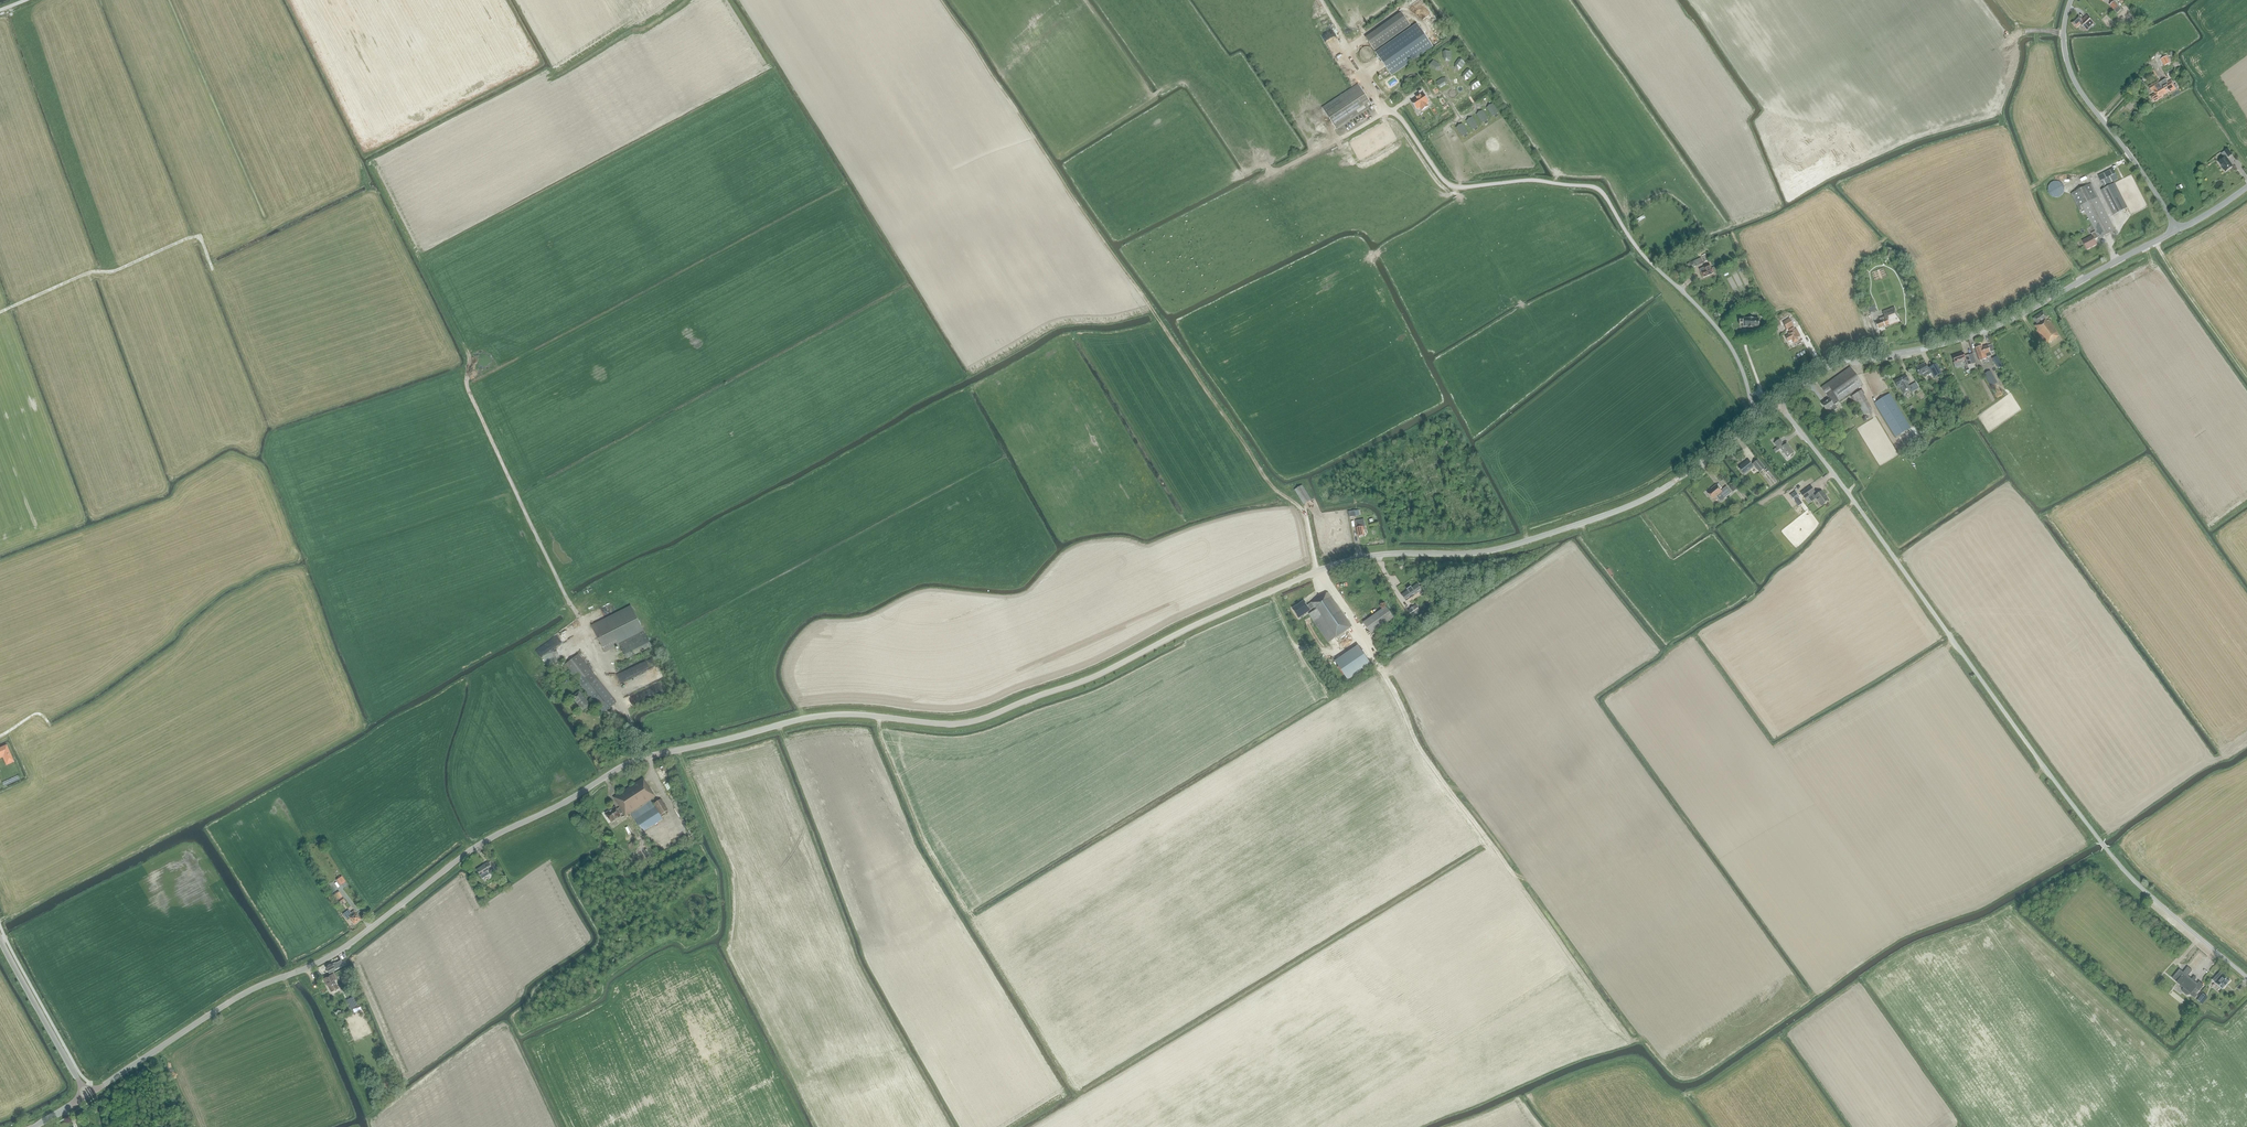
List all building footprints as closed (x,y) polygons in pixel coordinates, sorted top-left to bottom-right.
[(2114,10),(2118,7),(2114,2),(2110,5),(2114,10)] [(1410,25),(1402,13),(1366,39),(1374,50),(1410,25)] [(2083,20),(2079,16),(2072,23),(2077,28),(2081,24),(2082,25),(2087,30),(2094,23),(2087,16),(2083,20)] [(1376,53),(1391,75),(1432,46),(1418,25),(1376,53)] [(1365,61),(1366,61),(1367,61),(1368,61),(1370,61),(1371,60),(1372,59),(1372,58),(1373,57),(1374,56),(1374,55),(1374,54),(1374,53),(1374,52),(1373,50),(1372,49),(1371,49),(1370,48),(1369,47),(1368,47),(1367,47),(1366,47),(1365,47),(1364,48),(1362,48),(1362,49),(1361,50),(1360,51),(1360,52),(1360,53),(1360,55),(1360,56),(1360,57),(1361,58),(1362,59),(1363,60),(1364,60),(1365,61)] [(2170,63),(2166,56),(2160,59),(2164,66),(2170,63)] [(2171,81),(2168,83),(2166,79),(2159,83),(2161,87),(2162,86),(2166,93),(2169,91),(2170,92),(2176,89),(2178,87),(2176,84),(2174,85),(2171,81)] [(2154,92),(2155,94),(2151,97),(2154,102),(2163,97),(2162,96),(2166,93),(2162,86),(2161,87),(2159,83),(2158,81),(2148,87),(2151,92),(2154,91),(2154,92)] [(1322,108),(1336,129),(1372,106),(1358,84),(1322,108)] [(1429,102),(1424,93),(1417,98),(1417,99),(1412,103),(1417,110),(1420,108),(1422,111),(1428,106),(1426,103),(1429,102)] [(2224,170),(2225,172),(2233,166),(2227,158),(2228,157),(2229,157),(2232,155),(2228,149),(2221,154),(2224,158),(2218,162),(2223,168),(2222,168),(2223,170),(2224,170)] [(2103,186),(2118,179),(2113,169),(2098,176),(2103,186)] [(2058,181),(2056,181),(2054,182),(2052,183),(2050,184),(2049,186),(2048,188),(2048,190),(2048,191),(2049,192),(2049,194),(2050,195),(2052,196),(2054,197),(2056,197),(2058,197),(2060,197),(2061,195),(2063,194),(2064,192),(2064,191),(2064,189),(2064,187),(2063,185),(2062,184),(2060,182),(2058,181)] [(2115,230),(2098,197),(2091,183),(2071,194),(2078,207),(2082,205),(2095,231),(2091,233),(2092,236),(2083,241),(2087,250),(2097,244),(2095,240),(2098,238),(2099,239),(2115,230)] [(2101,190),(2114,215),(2128,208),(2115,183),(2101,190)] [(1703,263),(1701,257),(1687,264),(1690,269),(1703,263)] [(1703,277),(1713,273),(1710,265),(1700,269),(1703,277)] [(1882,301),(1889,300),(1887,290),(1880,291),(1882,301)] [(1889,326),(1900,322),(1894,307),(1883,312),(1885,316),(1879,319),(1880,321),(1875,322),(1878,329),(1889,324),(1889,326)] [(2046,345),(2059,335),(2048,320),(2047,321),(2045,319),(2047,317),(2043,312),(2033,318),(2037,324),(2035,326),(2037,330),(2036,331),(2046,345)] [(1759,326),(1759,321),(1759,319),(1753,319),(1753,318),(1748,318),(1743,318),(1743,320),(1742,321),(1740,321),(1740,320),(1739,320),(1739,321),(1739,324),(1740,324),(1742,324),(1743,324),(1742,327),(1748,327),(1753,328),(1753,327),(1759,327),(1759,326)] [(1791,327),(1787,320),(1782,322),(1786,329),(1791,327)] [(1797,337),(1800,335),(1796,329),(1795,330),(1794,327),(1789,330),(1790,333),(1789,333),(1789,335),(1785,336),(1788,342),(1790,340),(1792,343),(1794,343),(1799,340),(1797,337)] [(1975,348),(1979,361),(1987,358),(1986,357),(1991,355),(1990,352),(1994,351),(1992,344),(1988,346),(1988,345),(1982,347),(1982,346),(1975,348)] [(1967,365),(1971,364),(1968,355),(1964,356),(1963,352),(1952,356),(1955,362),(1954,363),(1955,367),(1961,365),(1960,361),(1965,359),(1967,365)] [(1934,378),(1941,373),(1936,364),(1927,368),(1925,363),(1916,368),(1920,375),(1922,374),(1924,377),(1931,373),(1934,378)] [(1834,405),(1863,384),(1851,366),(1821,387),(1829,399),(1822,404),(1829,414),(1834,411),(1834,410),(1837,408),(1834,405)] [(1997,383),(1990,371),(1984,374),(1991,386),(1997,383)] [(1907,383),(1910,382),(1905,375),(1894,381),(1898,388),(1900,387),(1904,394),(1908,392),(1907,391),(1909,389),(1911,392),(1919,388),(1916,382),(1909,386),(1907,383)] [(1862,389),(1850,396),(1855,403),(1856,403),(1864,415),(1871,410),(1868,403),(1863,394),(1864,393),(1862,389)] [(1896,437),(1910,428),(1889,393),(1875,402),(1896,437)] [(1774,443),(1779,449),(1780,448),(1787,457),(1793,453),(1786,444),(1784,445),(1779,439),(1774,443)] [(1760,472),(1765,468),(1758,460),(1753,464),(1752,465),(1748,460),(1738,468),(1744,475),(1755,466),(1760,472)] [(1738,487),(1735,484),(1729,488),(1733,492),(1738,487)] [(1295,490),(1303,504),(1311,500),(1302,485),(1295,490)] [(1726,486),(1724,488),(1721,491),(1716,485),(1712,488),(1713,488),(1707,493),(1712,499),(1720,494),(1724,499),(1731,493),(1726,486)] [(1821,506),(1829,500),(1822,491),(1815,496),(1813,493),(1815,492),(1810,486),(1801,493),(1805,499),(1808,497),(1811,502),(1816,498),(1821,506)] [(1796,491),(1790,495),(1794,501),(1799,507),(1803,504),(1799,498),(1800,497),(1796,491)] [(1356,522),(1357,528),(1359,537),(1364,535),(1363,530),(1366,530),(1365,526),(1364,520),(1356,522)] [(1406,601),(1416,594),(1422,590),(1418,584),(1412,588),(1411,587),(1407,589),(1408,591),(1402,595),(1406,601)] [(1299,618),(1314,608),(1315,610),(1309,614),(1328,643),(1352,627),(1328,592),(1323,595),(1307,606),(1304,601),(1296,606),(1295,606),(1294,607),(1294,608),(1293,608),(1299,618)] [(1413,617),(1421,611),(1416,604),(1408,611),(1413,617)] [(605,653),(644,633),(630,605),(591,625),(605,653)] [(1371,634),(1394,618),(1386,606),(1363,622),(1371,634)] [(1335,661),(1348,680),(1371,664),(1358,645),(1335,661)] [(551,653),(544,655),(546,665),(554,663),(551,653)] [(602,713),(616,702),(600,681),(592,672),(578,654),(564,665),(594,702),(602,713)] [(647,688),(650,696),(664,691),(661,684),(647,688)] [(583,711),(590,705),(580,692),(572,698),(583,711)] [(14,760),(7,744),(0,747),(0,756),(4,754),(7,763),(13,760),(14,760)] [(626,816),(655,797),(643,778),(613,797),(620,807),(617,810),(615,807),(614,808),(613,808),(612,809),(605,814),(606,814),(606,816),(607,817),(608,817),(611,822),(621,816),(622,817),(625,815),(626,816)] [(661,815),(668,811),(660,799),(654,804),(661,815)] [(642,832),(663,819),(650,800),(630,813),(642,832)] [(484,874),(492,869),(495,873),(497,871),(495,868),(497,867),(493,860),(489,863),(488,862),(485,864),(477,870),(481,876),(482,878),(485,876),(484,874)] [(336,880),(340,886),(346,882),(342,876),(336,880)] [(347,920),(350,918),(354,924),(355,923),(356,923),(357,922),(357,921),(360,919),(355,913),(354,911),(351,913),(348,910),(343,914),(347,920)] [(329,974),(336,970),(343,966),(341,961),(333,965),(332,963),(325,966),(328,972),(329,974)] [(2198,984),(2194,981),(2196,978),(2194,976),(2192,979),(2188,976),(2192,970),(2188,967),(2183,972),(2180,969),(2172,978),(2184,988),(2182,989),(2183,992),(2187,995),(2189,995),(2190,994),(2195,998),(2198,995),(2196,994),(2203,985),(2199,982),(2198,984)] [(338,978),(347,973),(344,968),(335,973),(338,978)] [(2214,978),(2213,980),(2212,979),(2212,980),(2222,990),(2223,989),(2222,989),(2226,985),(2226,986),(2228,984),(2227,983),(2230,980),(2225,975),(2226,974),(2222,970),(2217,975),(2219,976),(2216,980),(2214,978)] [(337,984),(336,984),(334,981),(337,980),(333,974),(331,975),(324,979),(331,992),(339,988),(337,984)] [(2160,987),(2166,980),(2162,977),(2156,983),(2160,987)] [(2197,1000),(2202,1004),(2208,997),(2203,993),(2197,1000)] [(352,1008),(353,1008),(358,1006),(362,1003),(359,997),(355,1000),(354,997),(350,998),(352,1001),(349,1002),(352,1008)]
